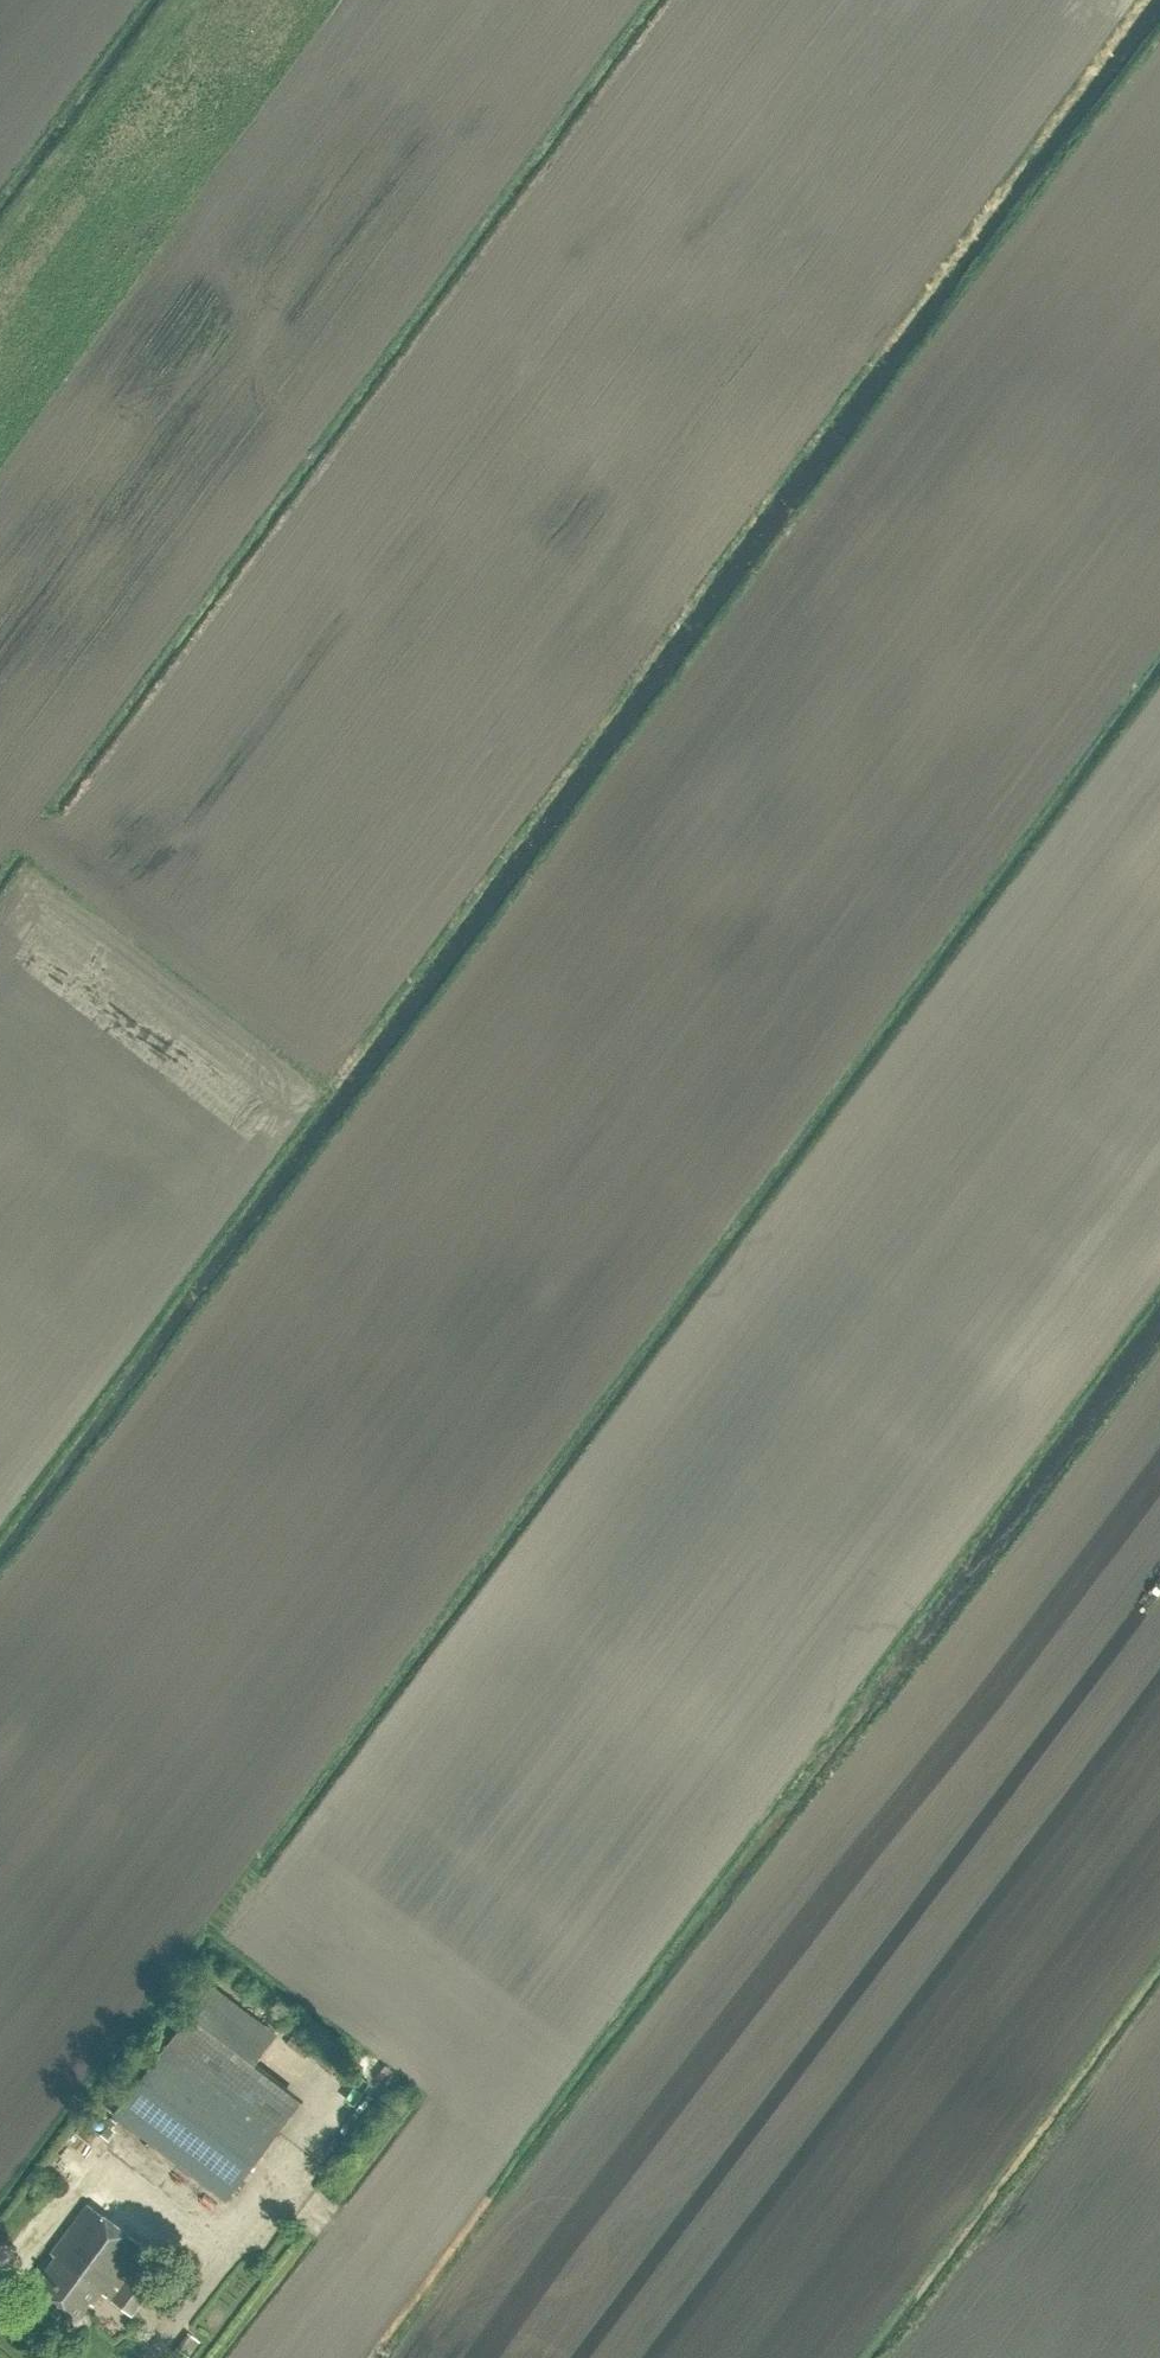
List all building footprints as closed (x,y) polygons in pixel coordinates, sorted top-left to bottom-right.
[(112,2114),(225,2200),(278,2129),(166,2043),(112,2114)] [(45,2276),(32,2293),(72,2323),(88,2300),(93,2304),(101,2292),(131,2314),(149,2290),(128,2274),(134,2266),(130,2263),(142,2246),(87,2204),(51,2252),(55,2255),(41,2273),(45,2276)] [(187,2354),(199,2338),(187,2330),(172,2351),(180,2357),(184,2352),(187,2354)]
